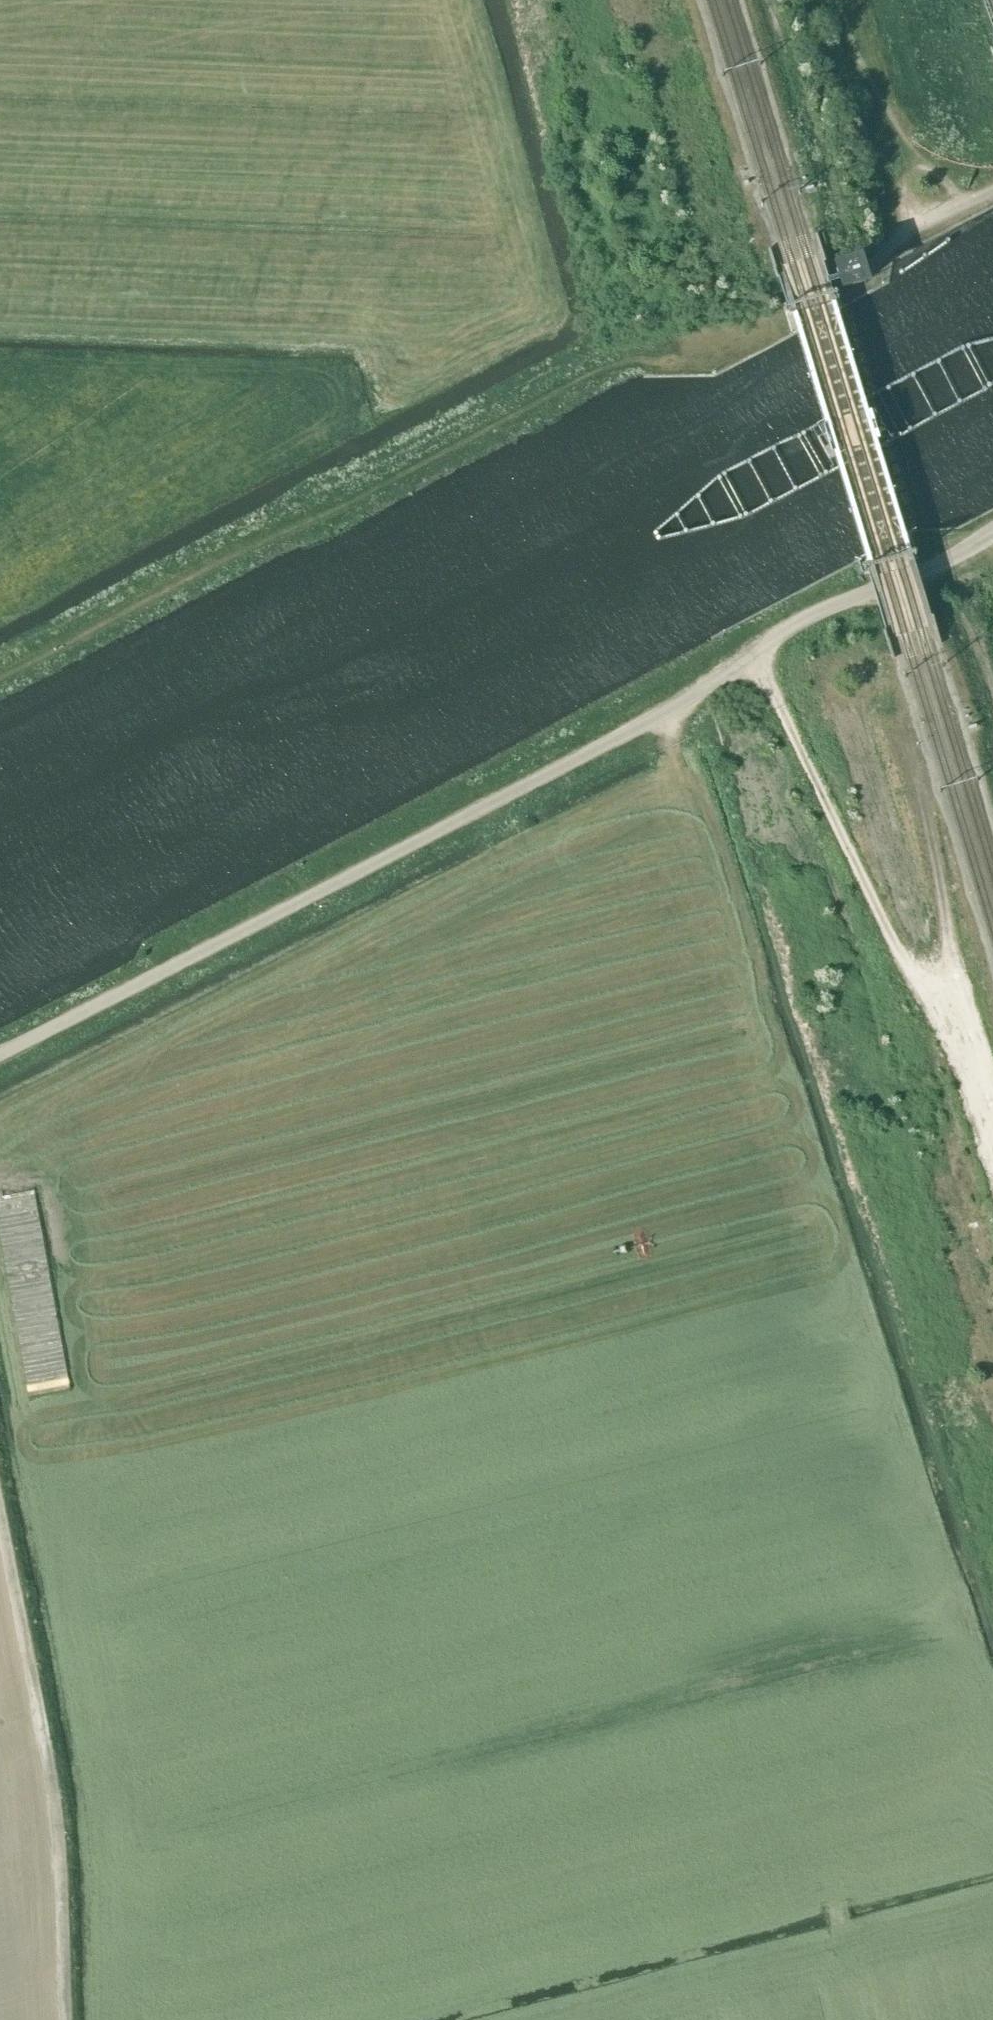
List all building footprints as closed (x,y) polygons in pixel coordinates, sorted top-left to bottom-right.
[(842,293),(871,285),(863,255),(834,263),(842,293)] [(837,293),(828,296),(833,312),(833,313),(842,308),(841,308),(837,293)] [(874,407),(816,438),(828,460),(886,429),(874,407)]
